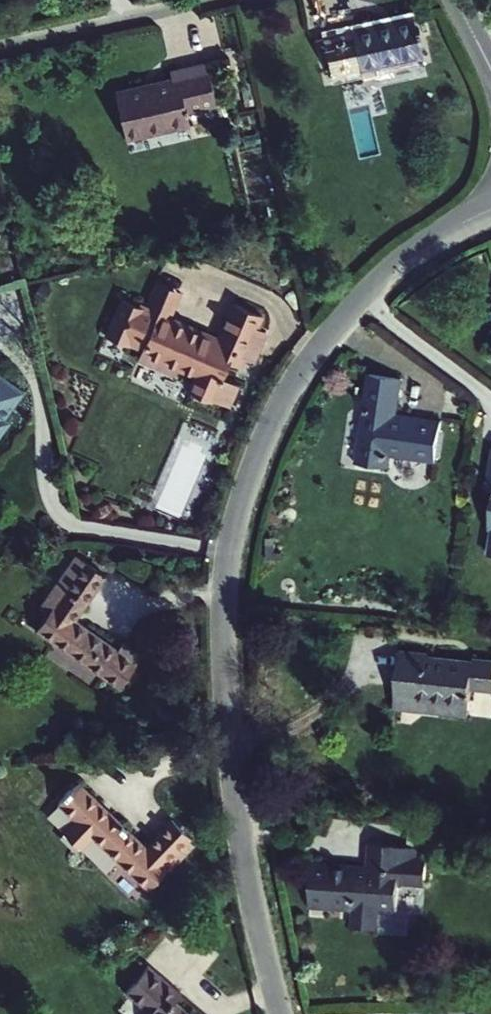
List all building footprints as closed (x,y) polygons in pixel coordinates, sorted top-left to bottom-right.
[(351,33),(321,40),(330,78),(358,71),(359,74),(421,59),(416,38),(419,38),(417,32),(414,32),(411,16),(350,30),(351,33)] [(216,105),(207,63),(170,71),(172,79),(115,93),(125,139),(190,124),(187,111),(216,105)] [(154,283),(143,308),(156,314),(154,318),(165,323),(178,293),(154,283)] [(120,299),(104,336),(126,346),(127,344),(141,350),(137,359),(174,375),(177,369),(194,376),(188,392),(190,392),(192,398),(204,403),(209,401),(210,399),(226,406),(235,385),(219,378),(226,361),(230,353),(240,358),(250,362),(262,335),(251,331),(253,327),(258,315),(231,303),(215,340),(184,326),(182,330),(165,323),(154,318),(156,314),(143,308),(120,299)] [(263,331),(253,327),(251,331),(262,335),(263,331)] [(230,353),(226,361),(237,366),(240,358),(230,353)] [(371,374),(365,410),(368,411),(360,463),(389,468),(391,455),(438,461),(443,424),(396,418),(402,379),(371,374)] [(10,421),(5,418),(23,393),(0,375),(0,434),(10,421)] [(50,613),(37,630),(121,688),(143,656),(124,643),(119,650),(75,619),(106,575),(77,555),(41,606),(50,613)] [(396,687),(393,708),(468,716),(471,688),(490,691),(490,662),(473,659),(472,662),(427,658),(428,654),(400,652),(396,687)] [(82,848),(93,835),(148,888),(167,868),(169,869),(192,845),(187,840),(190,836),(172,819),(146,846),(78,782),(59,803),(76,819),(64,831),(82,848)] [(424,887),(426,857),(419,857),(407,856),(407,845),(369,841),(368,867),(353,866),(353,865),(313,862),(311,907),(342,909),(342,907),(354,908),(353,927),(378,929),(379,909),(398,910),(399,886),(424,887)] [(420,845),(407,845),(407,856),(419,857),(420,845)] [(174,1001),(180,994),(147,966),(125,992),(152,1013),(190,1013),(174,1001)]
